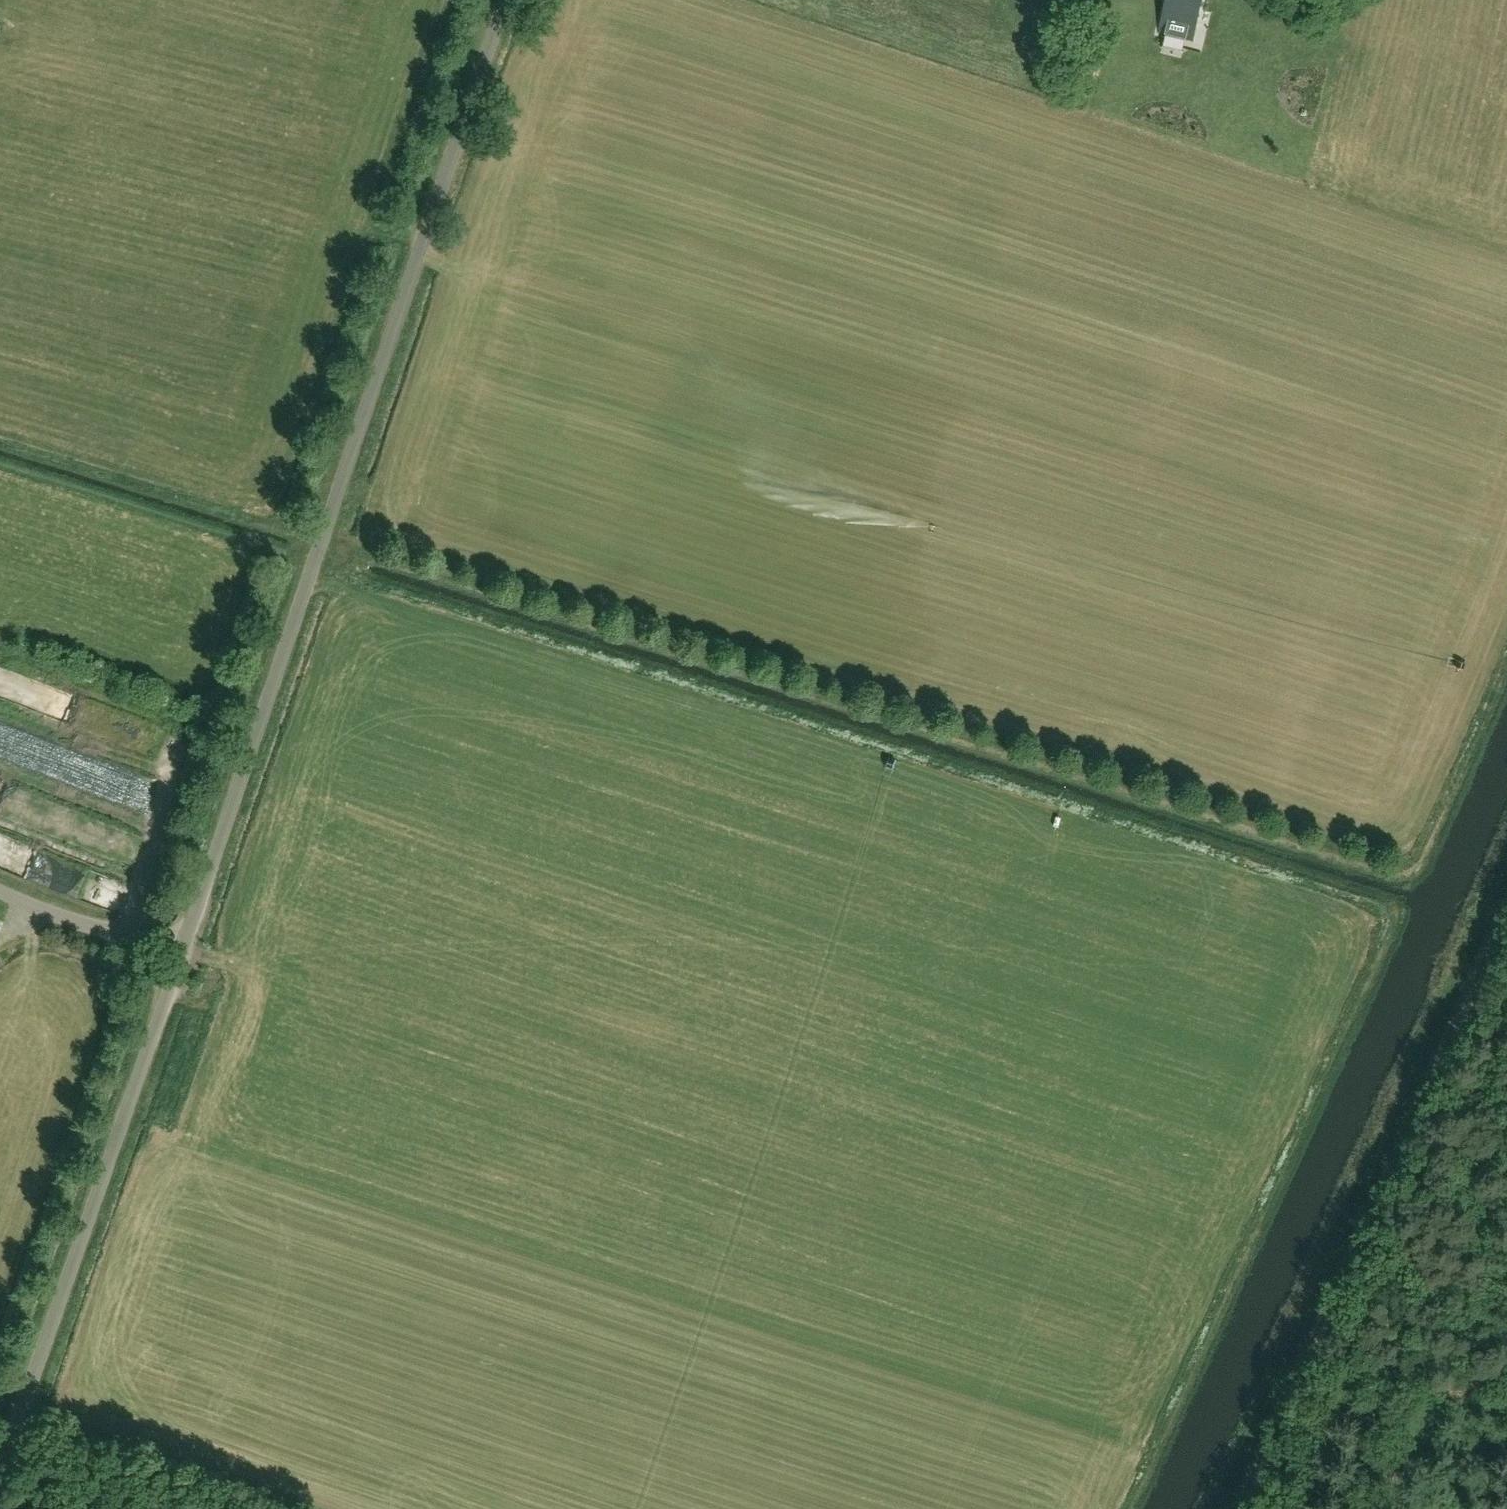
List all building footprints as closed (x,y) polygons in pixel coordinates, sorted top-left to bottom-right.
[(1188,48),(1220,56),(1234,0),(1200,0),(1188,48)] [(30,704),(58,719),(69,699),(41,685),(30,704)] [(42,862),(35,879),(45,883),(54,859),(35,851),(32,858),(42,862)] [(47,880),(60,886),(72,863),(59,856),(47,880)]
